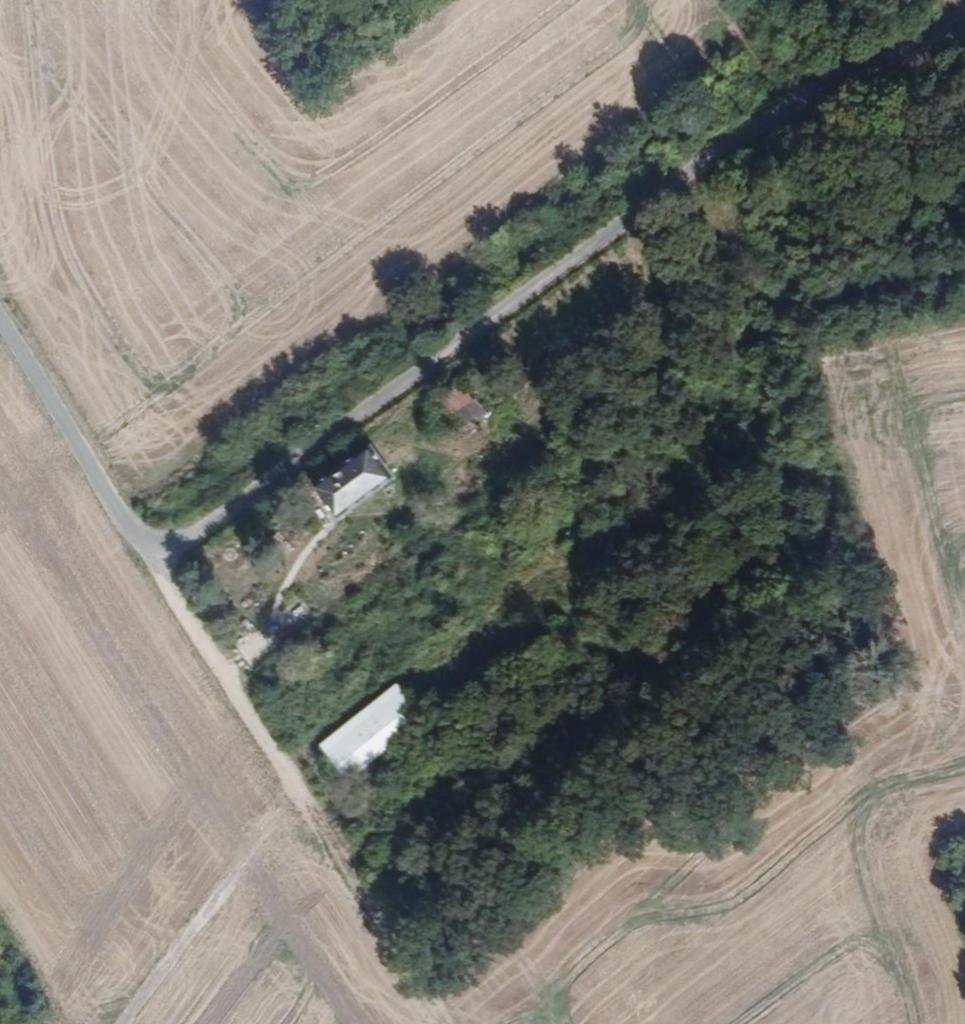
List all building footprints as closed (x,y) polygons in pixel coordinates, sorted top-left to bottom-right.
[(473,403),(461,386),(439,402),(451,419),(473,403)] [(479,412),(473,403),(451,419),(457,427),(479,412)] [(319,490),(339,519),(391,481),(371,453),(319,490)] [(400,688),(331,743),(355,774),(425,719),(400,688)]
